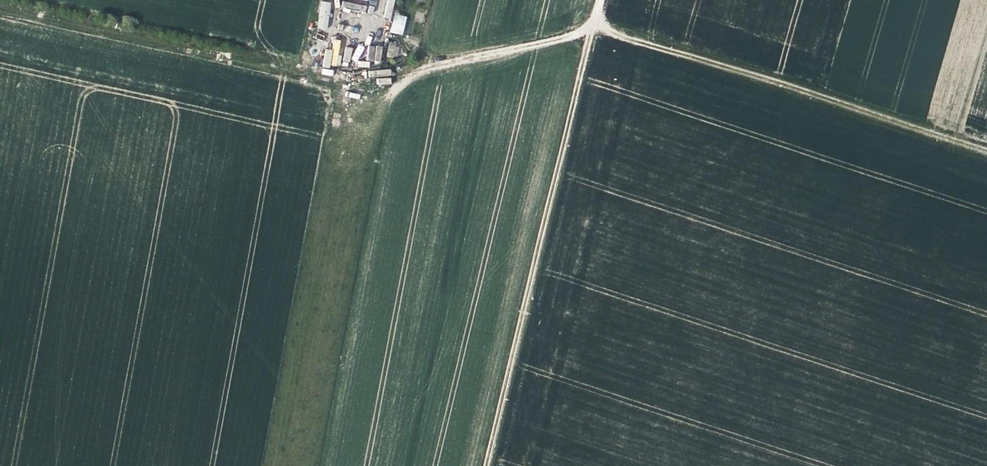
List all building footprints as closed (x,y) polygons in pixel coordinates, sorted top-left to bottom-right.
[(390,19),(395,0),(387,0),(383,17),(390,19)] [(328,29),(329,2),(320,2),(320,28),(328,29)] [(390,32),(402,35),(407,17),(395,13),(390,32)] [(388,44),(387,57),(398,57),(398,45),(388,44)] [(380,62),(382,47),(369,46),(367,60),(380,62)] [(322,66),(329,68),(333,51),(326,49),(322,66)]
